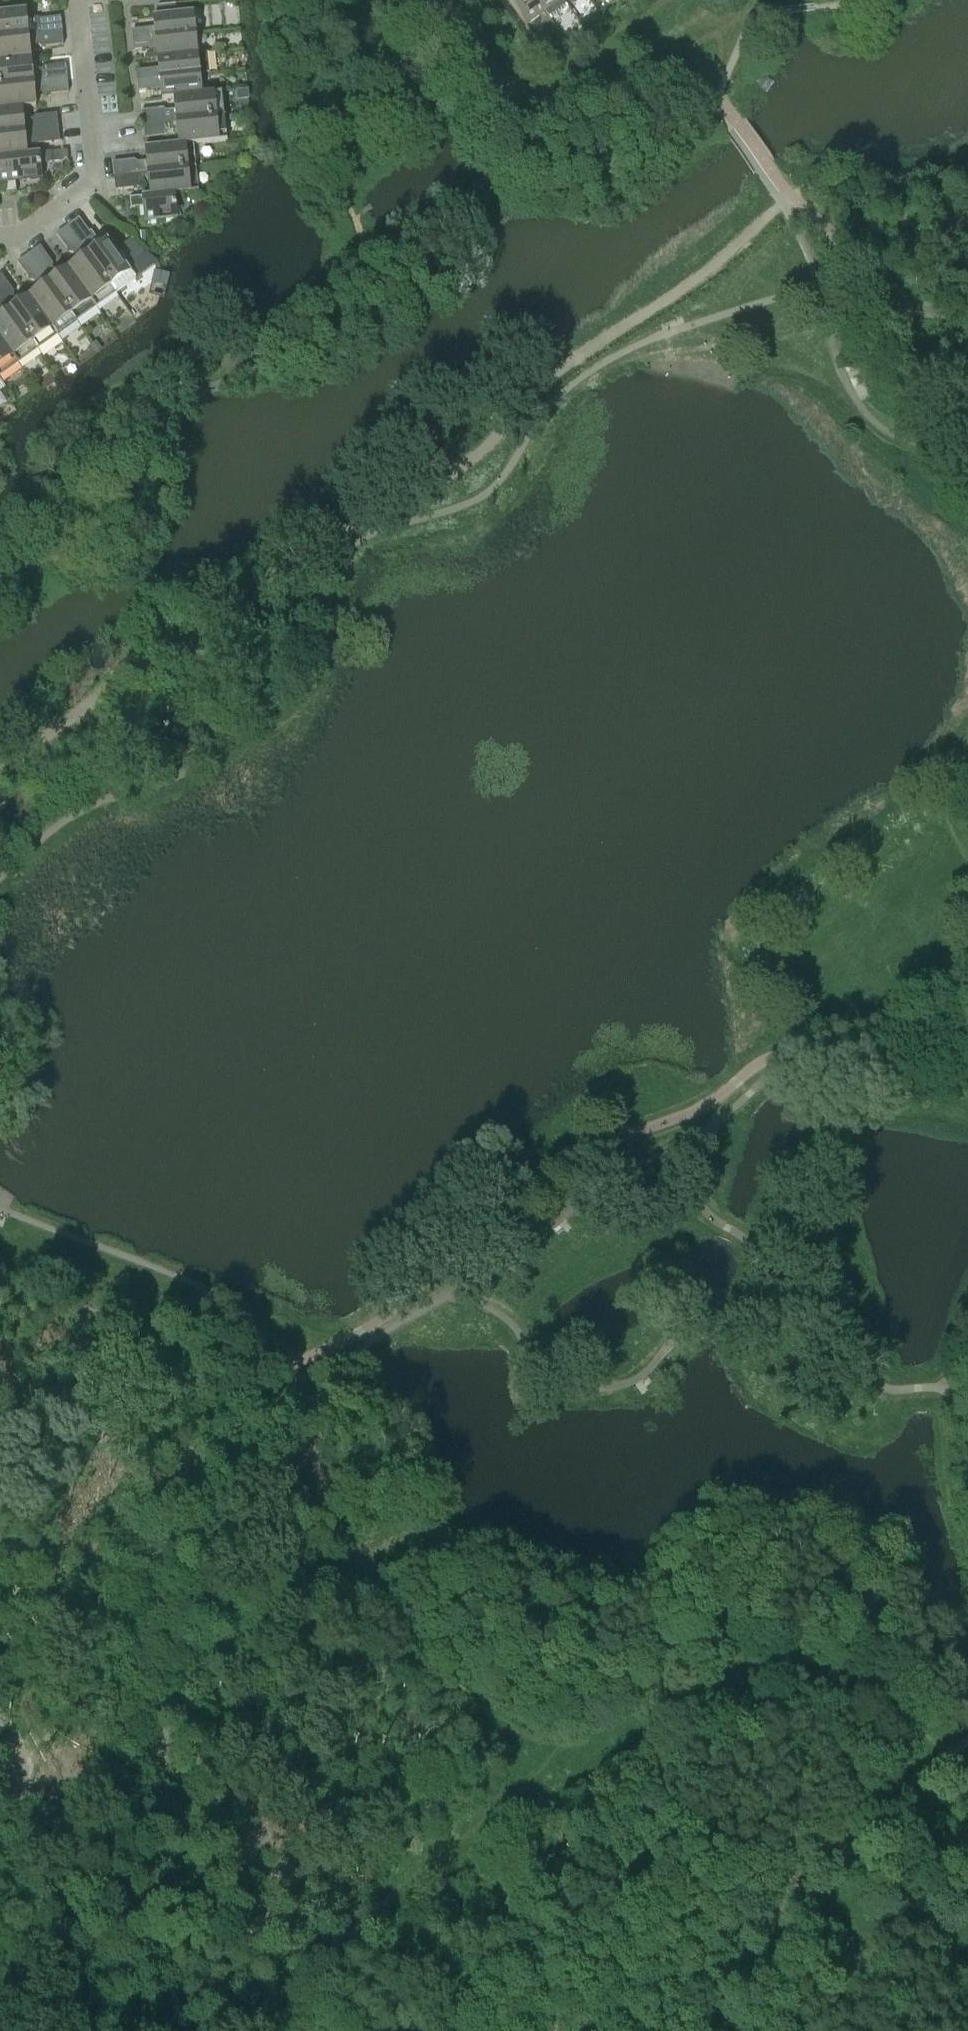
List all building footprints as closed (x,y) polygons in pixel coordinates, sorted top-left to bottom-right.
[(536,0),(508,0),(527,25),(545,12),(536,0)] [(563,0),(536,0),(545,12),(551,20),(568,7),(563,0)] [(158,6),(159,17),(176,15),(175,5),(158,6)] [(62,31),(61,18),(39,20),(39,18),(27,19),(26,10),(0,13),(0,38),(62,31)] [(176,15),(159,17),(153,17),(154,28),(133,31),(134,40),(195,34),(193,13),(176,15)] [(31,59),(30,46),(39,45),(42,47),(64,45),(62,31),(0,38),(0,62),(31,59)] [(197,54),(195,34),(134,40),(135,50),(157,48),(158,58),(197,54)] [(200,74),(197,54),(158,58),(159,69),(137,71),(138,81),(200,74)] [(31,59),(0,62),(0,86),(67,79),(66,65),(44,68),(42,70),(32,71),(31,59)] [(202,94),(200,74),(138,81),(139,91),(161,89),(162,100),(174,98),(202,95),(202,94)] [(67,79),(0,86),(0,110),(22,108),(36,107),(35,94),(44,93),(47,95),(69,93),(67,79)] [(222,92),(202,94),(202,95),(174,98),(175,110),(166,111),(163,109),(141,112),(143,125),(225,116),(222,92)] [(22,108),(0,110),(0,134),(58,128),(57,114),(35,117),(33,120),(23,121),(22,108)] [(227,141),(225,116),(143,125),(144,139),(166,137),(169,133),(178,132),(179,145),(193,144),(227,141)] [(58,128),(0,134),(0,159),(7,158),(27,156),(27,155),(26,146),(60,142),(58,128)] [(114,177),(196,168),(193,144),(179,145),(145,148),(147,162),(137,163),(134,161),(113,163),(114,177)] [(27,156),(7,158),(10,182),(16,182),(42,179),(40,164),(52,162),(51,153),(39,154),(27,155),(27,156)] [(16,182),(10,182),(7,158),(0,159),(0,183),(4,183),(5,193),(17,192),(16,182)] [(199,192),(196,168),(114,177),(116,190),(137,188),(140,185),(149,184),(150,196),(151,197),(174,194),(174,195),(199,192)] [(151,197),(150,196),(142,197),(130,199),(131,208),(143,207),(145,222),(177,219),(174,195),(174,194),(151,197)] [(79,219),(68,227),(116,294),(136,279),(135,278),(115,250),(108,240),(97,248),(91,240),(92,236),(79,219)] [(96,308),(116,294),(68,227),(57,235),(69,253),(73,253),(79,261),(68,268),(96,308)] [(145,231),(137,232),(138,244),(145,243),(145,231)] [(132,238),(115,250),(135,278),(145,272),(136,259),(145,252),(132,238)] [(29,255),(77,322),(96,308),(68,268),(58,276),(52,268),(53,264),(40,247),(29,255)] [(57,336),(77,322),(29,255),(18,263),(30,280),(34,281),(40,289),(29,296),(57,336)] [(0,275),(0,297),(38,350),(57,336),(29,296),(19,304),(13,296),(14,292),(1,275),(0,275)] [(0,317),(0,338),(19,364),(38,350),(0,297),(0,316),(1,317),(0,317)] [(19,364),(0,338),(0,377),(19,364)]
